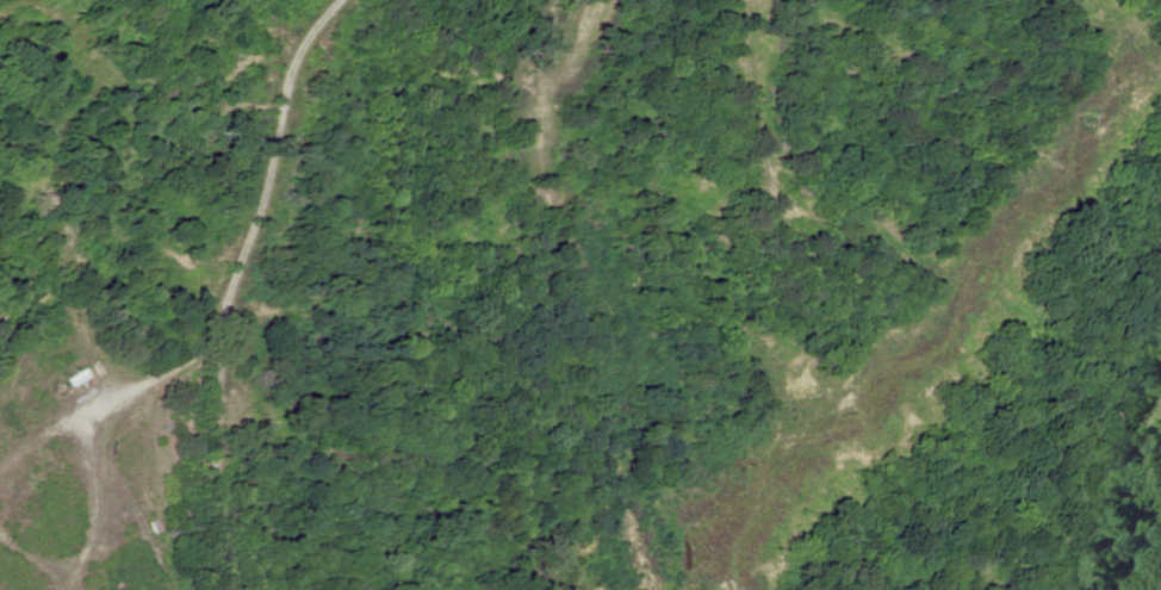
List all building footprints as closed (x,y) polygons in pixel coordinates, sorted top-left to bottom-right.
[(90,378),(84,370),(70,381),(76,389),(90,378)]
